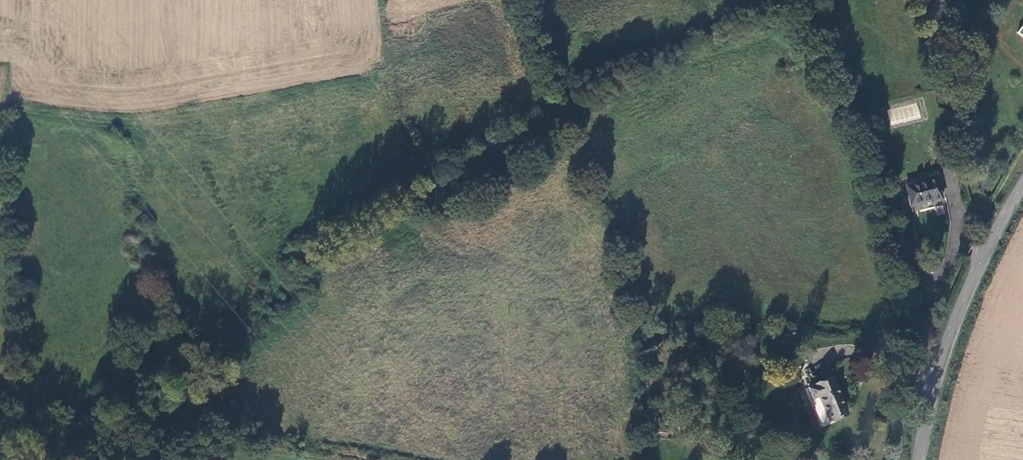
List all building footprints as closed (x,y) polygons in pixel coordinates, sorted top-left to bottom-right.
[(942,199),(937,177),(926,179),(927,181),(906,187),(912,206),(931,200),(932,202),(942,199)] [(848,414),(833,379),(810,389),(814,401),(820,399),(829,422),(848,414)]
